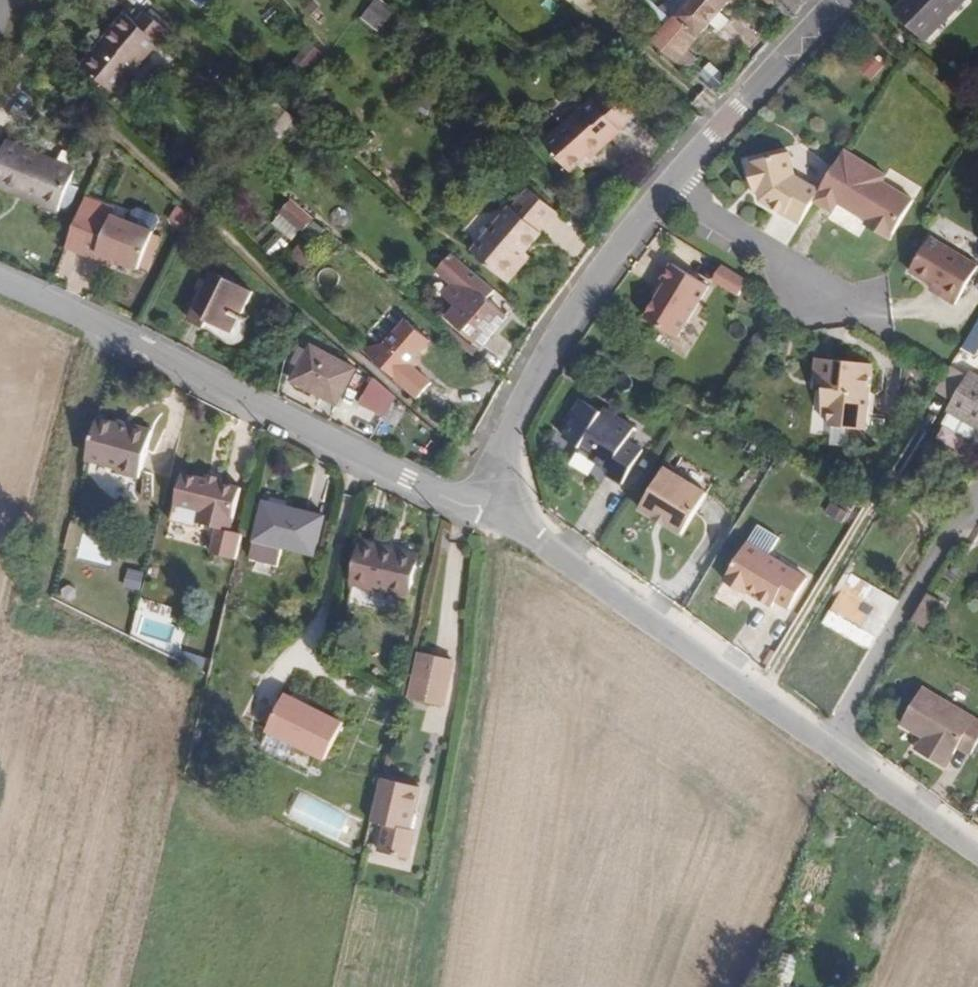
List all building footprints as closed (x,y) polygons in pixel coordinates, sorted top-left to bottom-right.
[(646,27),(658,37),(653,43),(676,62),(731,0),(670,0),(646,27)] [(791,19),(809,0),(770,0),(791,19)] [(896,11),(925,40),(949,16),(947,14),(961,0),(906,0),(896,11)] [(264,20),(279,37),(290,28),(275,10),(264,20)] [(84,68),(115,94),(169,30),(146,11),(136,22),(126,14),(105,39),(107,41),(84,68)] [(841,32),(846,37),(857,24),(852,20),(841,32)] [(287,65),(298,73),(311,55),(302,45),(287,65)] [(857,74),(869,84),(885,65),(873,55),(857,74)] [(719,92),(730,80),(721,72),(710,83),(719,92)] [(610,87),(595,101),(620,129),(635,115),(610,87)] [(597,152),(621,131),(595,101),(593,99),(545,143),(570,171),(595,150),(597,152)] [(7,140),(0,158),(0,187),(59,212),(77,170),(7,140)] [(890,174),(848,149),(823,190),(817,199),(836,211),(842,201),(872,219),(869,224),(893,238),(917,198),(886,180),(890,174)] [(817,199),(823,190),(798,174),(792,152),(751,163),(756,184),(760,183),(762,191),(765,200),(803,223),(817,199)] [(557,211),(530,188),(513,208),(511,207),(473,252),(508,282),(523,265),(518,260),(525,252),(541,233),(540,231),(557,211)] [(304,232),(314,219),(291,199),(280,212),(304,232)] [(155,232),(97,210),(95,216),(83,246),(81,253),(97,259),(99,253),(115,259),(140,269),(155,232)] [(83,246),(95,216),(82,211),(71,241),(83,246)] [(958,303),(977,270),(977,261),(933,235),(912,269),(935,283),(945,289),(942,293),(958,303)] [(523,265),(530,256),(525,252),(518,260),(523,265)] [(115,259),(99,253),(97,259),(113,265),(115,259)] [(650,318),(683,337),(714,286),(677,264),(667,281),(671,283),(663,296),(650,318)] [(727,264),(718,279),(744,295),(753,280),(727,264)] [(240,318),(253,292),(213,272),(189,319),(205,327),(209,321),(233,333),(240,318)] [(659,293),(663,296),(671,283),(667,281),(659,293)] [(933,287),(942,293),(945,289),(935,283),(933,287)] [(482,346),(507,316),(473,287),(448,317),(482,346)] [(247,327),(247,321),(240,318),(233,333),(209,321),(205,327),(210,330),(228,344),(233,344),(238,343),(241,341),(243,338),(246,333),(247,327)] [(363,350),(419,398),(432,383),(415,368),(410,364),(417,356),(430,340),(406,320),(386,343),(366,348),(363,350)] [(962,349),(975,357),(977,352),(977,321),(962,349)] [(312,345),(293,381),(337,405),(357,369),(312,345)] [(293,362),(301,366),(308,351),(301,347),(293,362)] [(875,361),(820,354),(818,374),(821,374),(828,375),(827,387),(824,410),(833,411),(832,422),(834,423),(853,425),(867,427),(875,361)] [(417,356),(410,364),(415,368),(421,360),(417,356)] [(966,377),(951,368),(938,389),(954,399),(966,377)] [(969,372),(966,377),(954,399),(948,409),(950,411),(977,427),(977,377),(969,372)] [(819,386),(827,387),(828,375),(821,374),(819,386)] [(396,396),(375,378),(360,404),(384,416),(396,396)] [(612,473),(628,482),(648,449),(632,439),(640,426),(609,407),(607,410),(586,398),(576,415),(580,417),(569,436),(585,445),(583,449),(615,468),(612,473)] [(950,411),(943,424),(970,440),(977,427),(950,411)] [(140,478),(153,430),(131,424),(130,428),(98,419),(87,457),(120,466),(118,472),(140,478)] [(834,423),(832,443),(850,445),(853,425),(834,423)] [(672,464),(647,505),(689,530),(714,489),(672,464)] [(231,531),(241,488),(221,483),(207,480),(183,474),(171,521),(197,528),(196,532),(216,537),(210,563),(235,569),(243,534),(231,531)] [(208,475),(207,480),(221,483),(222,478),(208,475)] [(315,555),(325,516),(264,501),(254,540),(283,547),(315,555)] [(753,538),(774,550),(784,534),(763,521),(753,538)] [(781,596),(794,604),(813,573),(774,550),(753,538),(730,576),(751,588),(754,583),(763,588),(761,592),(777,602),(781,596)] [(283,547),(254,540),(250,558),(278,566),(283,547)] [(363,541),(353,584),(409,597),(418,557),(393,551),(394,549),(363,541)] [(869,651),(899,601),(851,573),(849,576),(842,590),(822,623),(869,651)] [(849,576),(844,573),(836,587),(842,590),(849,576)] [(422,653),(411,699),(443,706),(453,665),(452,659),(422,653)] [(949,763),(961,742),(974,750),(977,743),(977,714),(925,684),(904,720),(927,734),(920,747),(949,763)] [(325,760),(343,723),(285,694),(267,731),(325,760)] [(381,778),(368,831),(384,835),(380,852),(409,858),(415,831),(410,830),(414,812),(420,787),(381,778)] [(340,832),(349,816),(331,807),(332,804),(305,790),(296,808),(340,832)] [(410,830),(415,831),(419,816),(416,813),(414,812),(410,830)]
